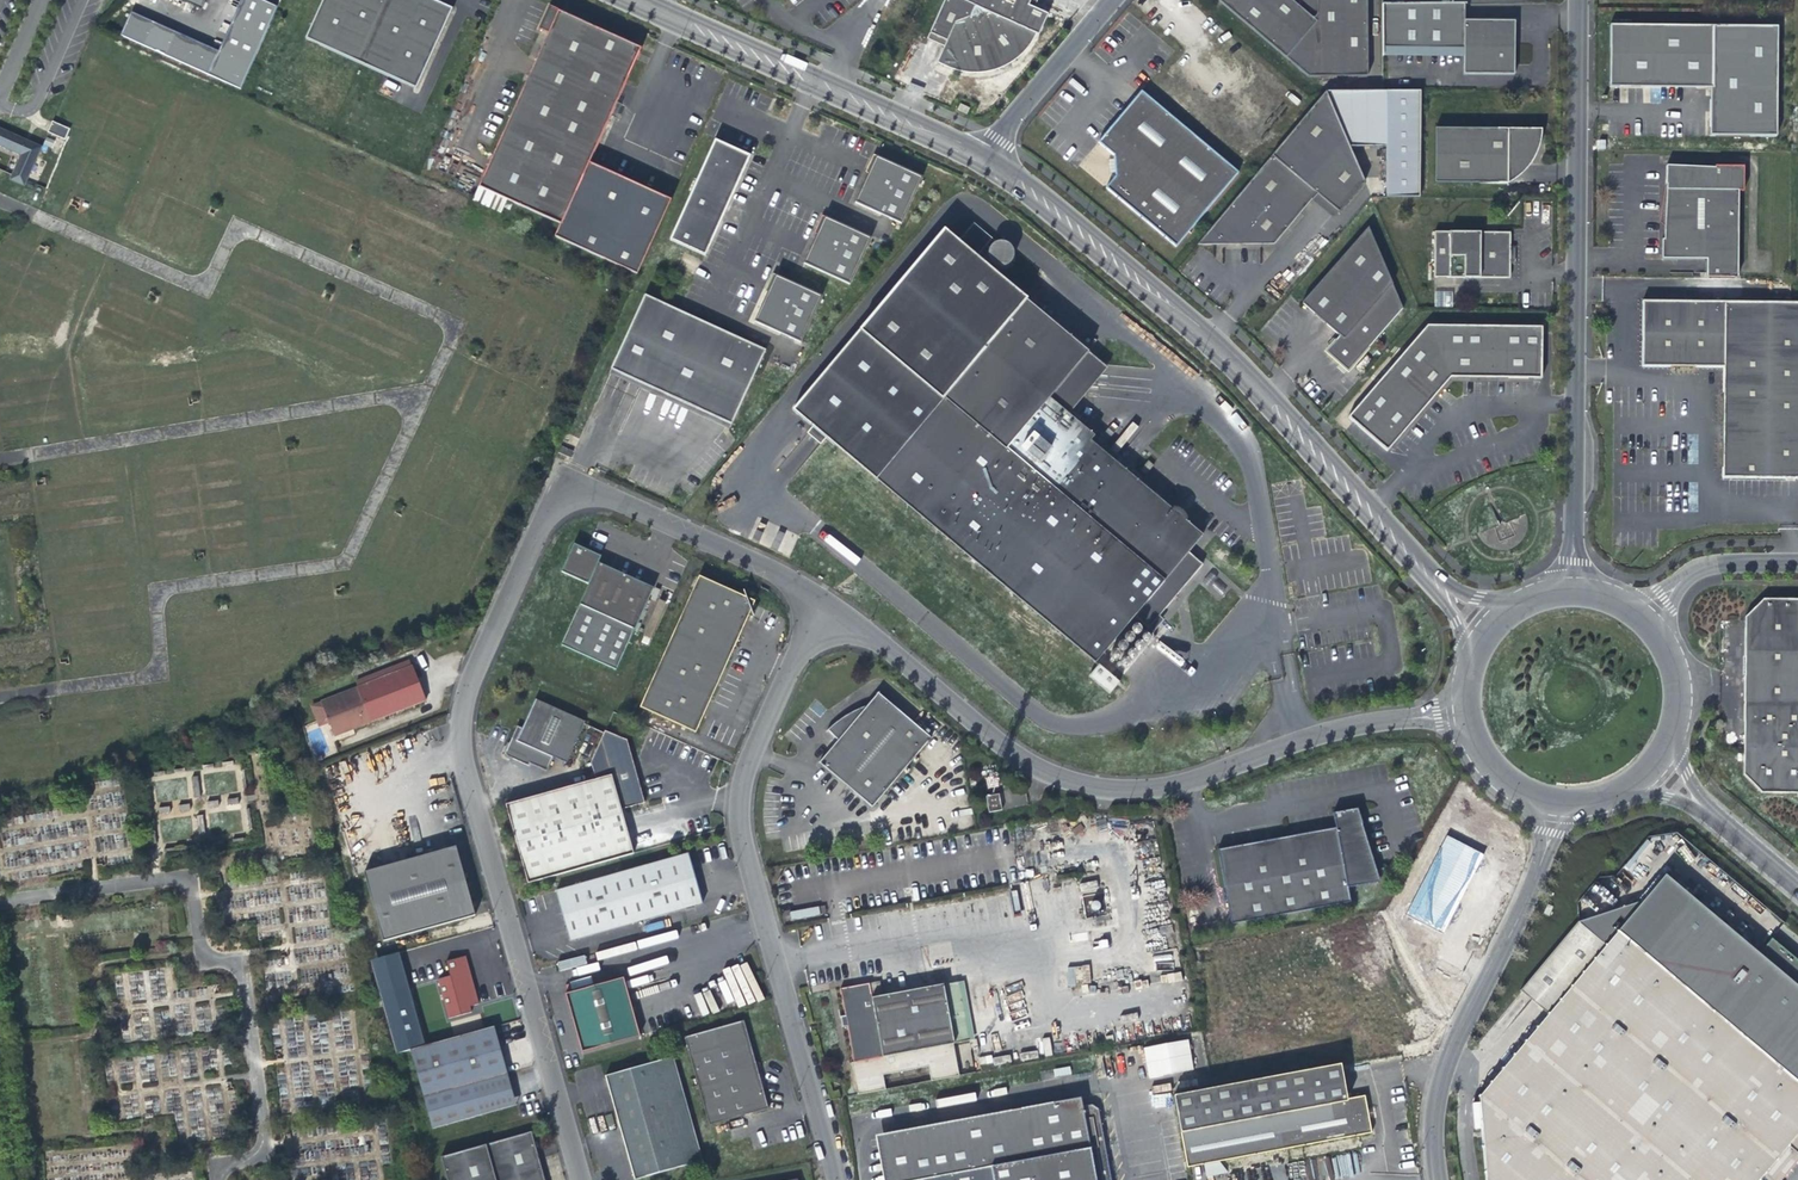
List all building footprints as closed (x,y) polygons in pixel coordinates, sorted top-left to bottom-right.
[(120,38),(242,87),(276,4),(266,0),(239,0),(220,49),(130,13),(120,38)] [(434,0),(323,0),(306,38),(415,88),(452,8),(434,0)] [(929,34),(946,42),(937,62),(968,73),(987,73),(1008,65),(1026,50),(1036,35),(1038,36),(1048,15),(1028,6),(1031,0),(944,0),(929,34)] [(1307,77),(1365,77),(1364,0),(1296,0),(1296,7),(1289,0),(1217,0),(1307,77)] [(639,45),(549,4),(539,26),(547,30),(477,185),(558,221),(559,222),(587,160),(639,45)] [(1463,4),(1382,4),(1382,48),(1464,49),(1464,56),(1464,75),(1514,75),(1514,21),(1463,21),(1463,4)] [(1776,25),(1609,23),(1608,86),(1709,87),(1709,133),(1775,135),(1776,25)] [(1464,49),(1382,48),(1382,56),(1464,56),(1464,49)] [(1238,173),(1141,91),(1097,142),(1113,155),(1115,177),(1105,188),(1176,247),(1238,173)] [(1338,211),(1364,179),(1349,145),(1326,91),(1196,246),(1274,243),(1311,199),(1316,192),(1338,211)] [(1366,91),(1326,91),(1349,145),(1366,145),(1366,91)] [(1419,198),(1420,91),(1366,91),(1366,145),(1386,145),(1386,197),(1419,198)] [(70,129),(52,121),(47,132),(65,140),(70,129)] [(0,128),(0,144),(20,154),(9,178),(23,185),(41,146),(29,141),(0,128)] [(1542,130),(1436,129),(1435,182),(1509,183),(1509,162),(1532,162),(1540,147),(1542,135),(1542,130)] [(710,136),(666,236),(710,255),(754,155),(710,136)] [(871,151),(850,198),(897,218),(917,172),(871,151)] [(602,166),(587,160),(559,222),(558,221),(551,235),(567,242),(602,166)] [(1509,162),(1509,183),(1514,181),(1524,173),(1532,162),(1509,162)] [(1707,277),(1738,278),(1740,190),(1745,190),(1746,165),(1717,164),(1717,167),(1680,167),(1680,164),(1667,164),(1665,238),(1662,238),(1662,259),(1707,259),(1707,277)] [(667,196),(602,166),(567,242),(633,272),(667,196)] [(1338,211),(1316,192),(1311,199),(1333,217),(1338,211)] [(820,212),(799,258),(846,279),(867,233),(820,212)] [(799,415),(797,417),(807,425),(808,426),(810,423),(822,434),(820,436),(821,436),(830,444),(831,442),(1098,660),(1136,614),(1150,626),(1161,614),(1204,561),(1190,550),(1204,532),(1187,518),(1188,516),(1186,512),(1183,508),(1179,506),(1174,504),(1172,506),(1116,460),(1090,438),(1094,434),(1067,412),(1083,393),(1084,381),(1092,383),(1093,370),(1095,371),(1102,362),(1025,299),(1026,298),(973,254),(981,245),(985,248),(985,250),(985,252),(985,255),(986,257),(987,260),(989,262),(991,263),(994,265),(996,265),(999,265),(1002,265),(1004,264),(1007,262),(1008,260),(1010,258),(1011,256),(1011,253),(1011,250),(1011,248),(1010,245),(1008,243),(1006,241),(1004,240),(1001,239),(998,239),(996,239),(993,240),(992,240),(969,221),(954,239),(940,227),(787,409),(792,413),(794,411),(799,415)] [(1327,347),(1328,362),(1344,375),(1403,306),(1368,225),(1301,301),(1338,334),(1327,347)] [(1510,234),(1433,231),(1431,277),(1508,280),(1510,234)] [(771,271),(751,318),(797,338),(818,291),(771,271)] [(1434,291),(1434,307),(1452,306),(1452,291),(1434,291)] [(641,293),(608,368),(729,421),(763,346),(641,293)] [(1643,372),(1725,374),(1727,308),(1644,306),(1643,372)] [(1725,374),(1723,484),(1797,485),(1797,309),(1727,308),(1725,374)] [(1543,332),(1429,328),(1347,419),(1386,453),(1451,381),(1542,384),(1543,332)] [(1093,370),(1092,383),(1106,366),(1102,362),(1095,371),(1093,370)] [(1092,383),(1084,381),(1083,393),(1092,383)] [(810,423),(808,426),(807,425),(802,431),(816,443),(821,436),(820,436),(822,434),(810,423)] [(1120,455),(1094,434),(1090,438),(1116,460),(1120,455)] [(1146,471),(1154,462),(1149,458),(1141,467),(1146,471)] [(560,574),(586,585),(587,586),(559,644),(614,668),(652,588),(617,573),(596,564),(599,558),(572,546),(560,574)] [(693,585),(640,708),(696,732),(749,609),(693,585)] [(1742,771),(1742,773),(1760,792),(1767,792),(1797,792),(1797,596),(1764,596),(1743,614),(1742,771)] [(1161,614),(1150,626),(1155,630),(1165,617),(1161,614)] [(1140,624),(1138,623),(1136,623),(1134,625),(1133,626),(1132,628),(1133,631),(1135,632),(1137,633),(1139,633),(1141,632),(1142,630),(1142,628),(1142,626),(1140,624)] [(1133,632),(1131,632),(1129,632),(1127,633),(1126,635),(1125,637),(1126,639),(1128,640),(1130,641),(1132,641),(1134,640),(1135,638),(1135,636),(1135,634),(1133,632)] [(1126,641),(1124,640),(1122,640),(1120,641),(1119,643),(1119,645),(1119,647),(1121,649),(1123,650),(1125,650),(1127,649),(1128,647),(1128,645),(1128,642),(1126,641)] [(1119,649),(1117,649),(1115,649),(1113,650),(1112,652),(1111,654),(1112,656),(1114,658),(1116,658),(1118,658),(1120,657),(1121,655),(1121,653),(1121,651),(1119,649)] [(1100,663),(1091,674),(1112,692),(1121,680),(1100,663)] [(429,702),(417,668),(325,703),(337,737),(429,702)] [(929,737),(923,732),(914,725),(876,693),(865,706),(853,710),(837,720),(828,729),(837,739),(818,762),(872,807),(929,737)] [(549,754),(564,761),(582,719),(532,696),(519,726),(515,724),(503,750),(505,755),(524,763),(525,761),(543,769),(549,754)] [(914,725),(923,732),(927,728),(918,720),(914,725)] [(597,777),(619,857),(634,853),(621,808),(645,802),(627,738),(606,729),(593,761),(597,777)] [(619,857),(597,777),(506,803),(528,883),(619,857)] [(985,798),(987,814),(1000,812),(997,795),(985,798)] [(1233,924),(1351,901),(1349,886),(1381,880),(1362,824),(1359,807),(1334,812),(1337,826),(1219,849),(1233,924)] [(1414,909),(1412,913),(1410,916),(1412,918),(1448,937),(1492,855),(1453,834),(1414,909)] [(385,940),(477,915),(458,846),(366,872),(385,940)] [(687,855),(624,872),(638,922),(701,905),(687,855)] [(638,922),(624,872),(556,891),(570,941),(638,922)] [(1096,880),(1079,883),(1081,893),(1098,891),(1096,880)] [(1100,910),(1100,900),(1087,901),(1087,911),(1100,910)] [(1619,934),(1645,956),(1667,930),(1640,908),(1619,934)] [(1548,1019),(1606,950),(1578,927),(1520,996),(1548,1019)] [(1797,1170),(1797,1084),(1756,1049),(1645,956),(1619,934),(1606,950),(1548,1019),(1478,1103),(1486,1179),(1789,1179),(1797,1170)] [(557,959),(558,970),(588,965),(586,955),(557,959)] [(440,979),(451,1017),(474,1011),(472,1005),(479,1003),(466,956),(447,961),(451,976),(440,979)] [(1066,967),(1068,985),(1090,983),(1089,965),(1066,967)] [(565,994),(581,1052),(640,1036),(624,977),(565,994)] [(572,987),(591,984),(590,978),(571,981),(572,987)] [(955,1043),(971,1040),(960,981),(874,998),(871,983),(842,988),(856,1062),(955,1043)] [(1756,1049),(1797,1084),(1797,999),(1756,1049)] [(685,1036),(710,1125),(769,1109),(744,1019),(685,1036)] [(434,1129),(516,1106),(494,1026),(412,1049),(434,1129)] [(1143,1047),(1149,1078),(1194,1070),(1189,1039),(1143,1047)] [(955,1043),(856,1062),(854,1062),(860,1094),(888,1089),(885,1075),(930,1066),(933,1081),(962,1076),(955,1043)] [(635,1179),(704,1160),(675,1057),(606,1076),(635,1179)] [(1215,1089),(1195,1092),(1175,1096),(1189,1167),(1370,1134),(1364,1098),(1346,1101),(1339,1066),(1241,1084),(1215,1089)] [(1152,1106),(1170,1105),(1169,1094),(1152,1095),(1152,1106)] [(900,1179),(1115,1179),(1102,1109),(1095,1105),(1086,1107),(1084,1097),(891,1134),(900,1179)] [(534,1133),(443,1159),(449,1179),(547,1179),(534,1133)]
